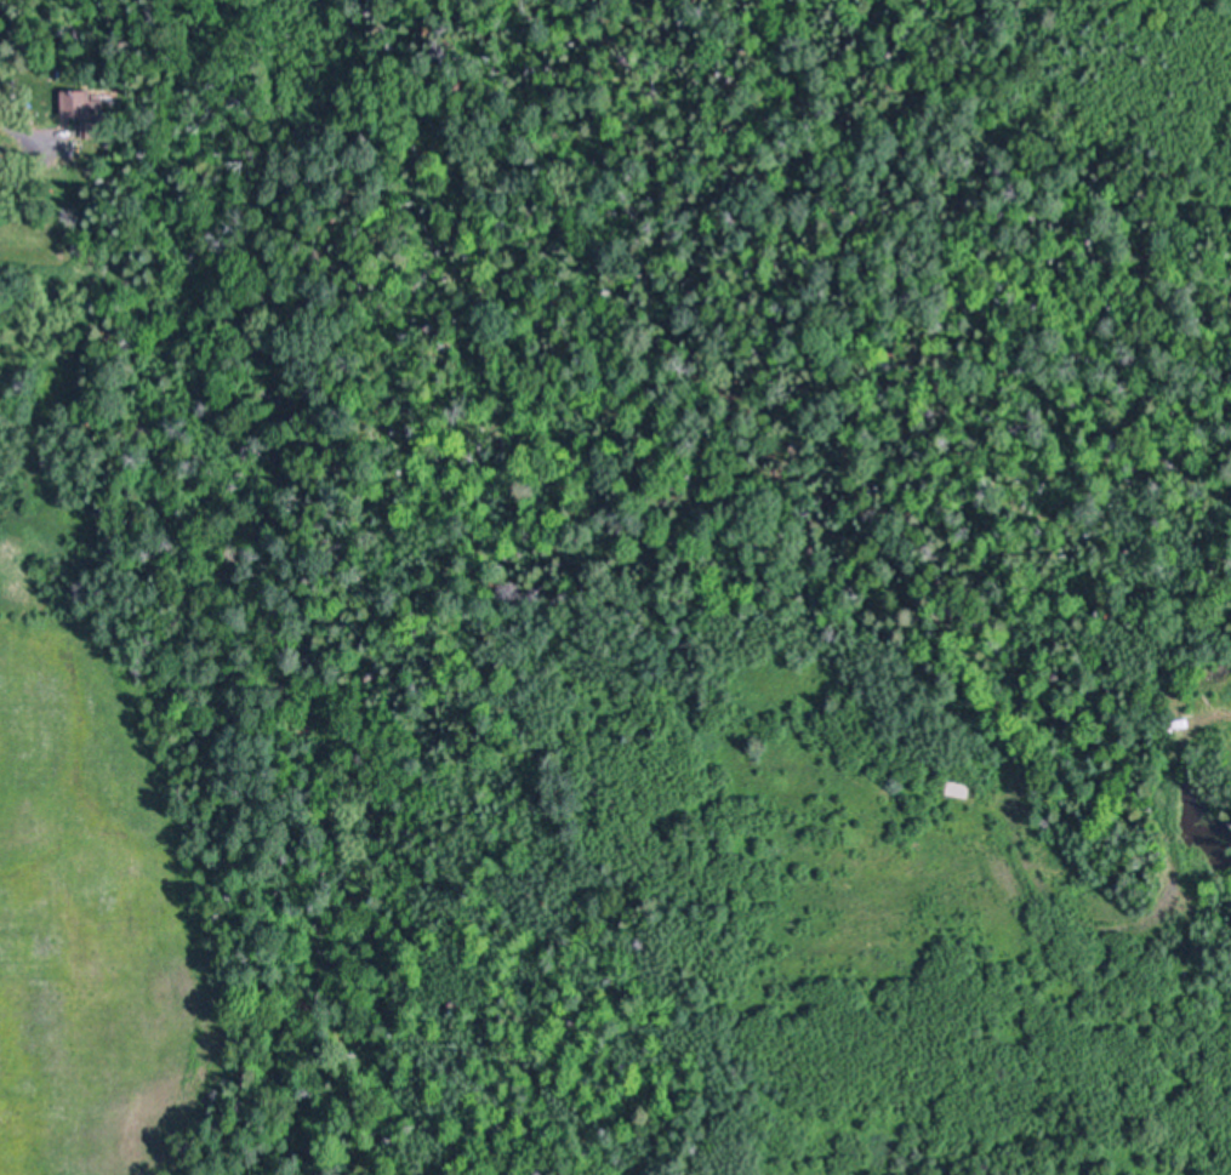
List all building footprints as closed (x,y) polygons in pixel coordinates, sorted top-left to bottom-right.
[(65,116),(64,91),(93,90),(95,99),(108,98),(109,137),(86,137),(85,116),(65,116)] [(974,775),(949,772),(946,797),(971,800),(974,775)]
